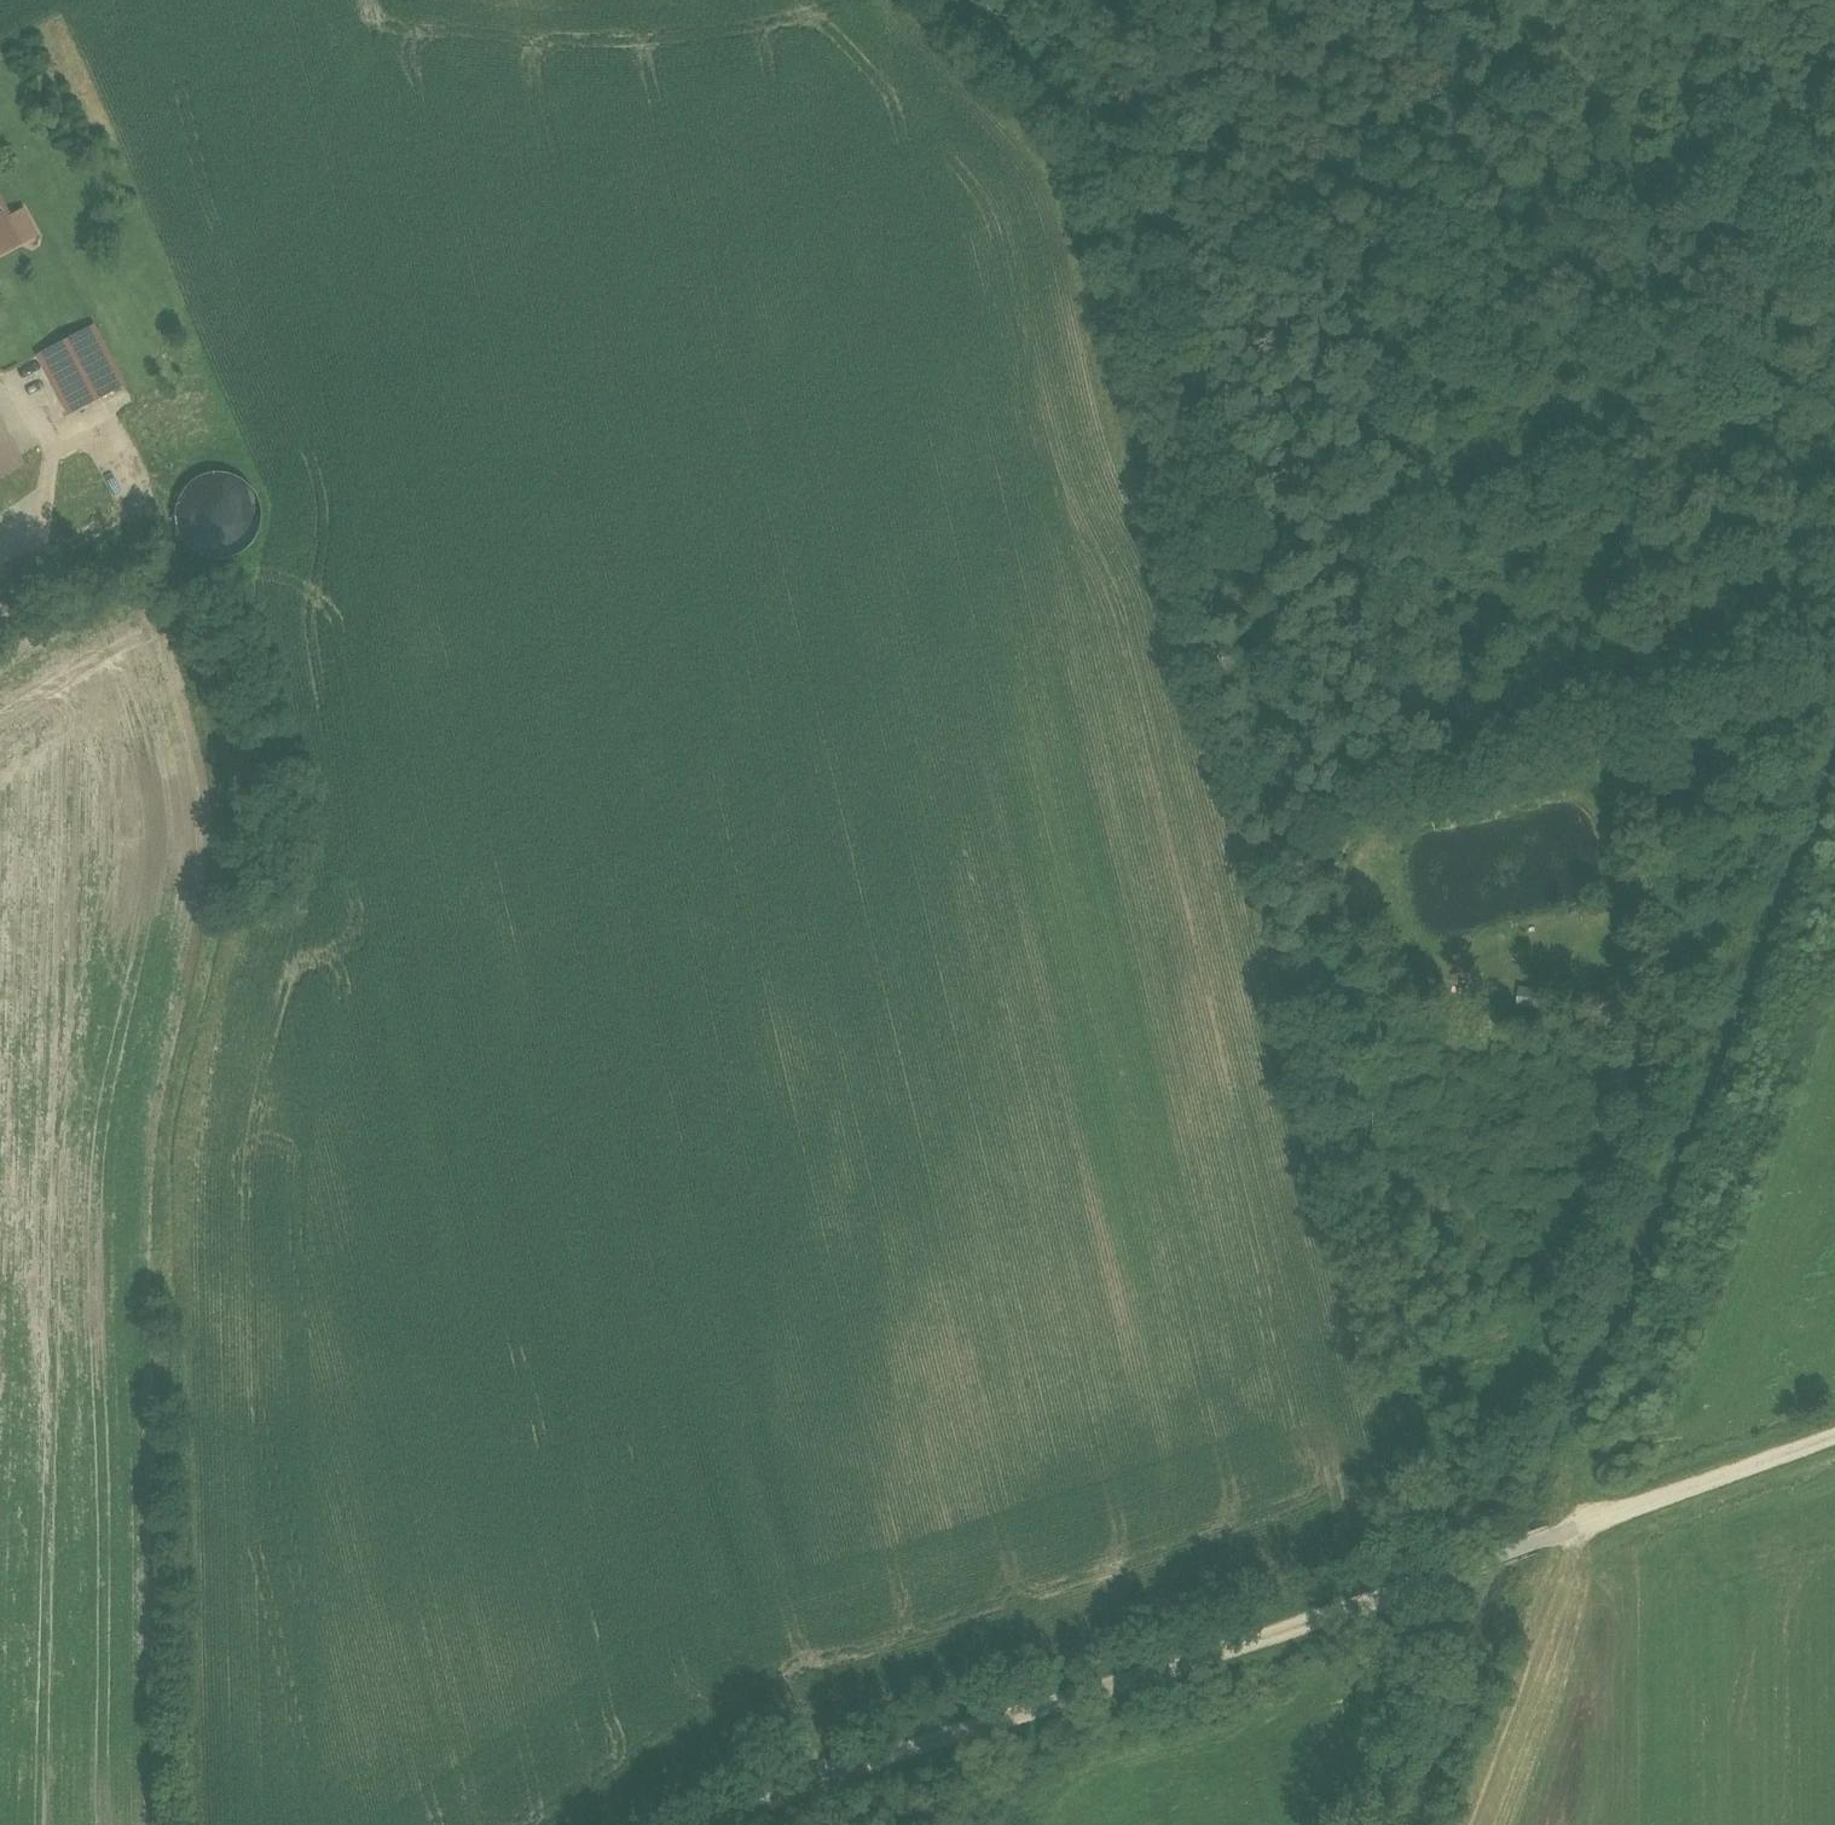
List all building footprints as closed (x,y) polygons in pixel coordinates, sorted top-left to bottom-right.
[(0,188),(0,258),(43,237),(29,209),(14,217),(0,188)] [(130,383),(98,326),(39,358),(72,416),(130,383)] [(20,441),(5,411),(0,413),(0,451),(20,441)] [(0,451),(0,482),(33,465),(20,441),(0,451)] [(257,491),(247,478),(231,470),(214,468),(197,474),(184,484),(176,499),(174,517),(179,532),(191,547),(204,554),(223,556),(240,551),(253,540),(261,525),(263,508),(257,491)]
